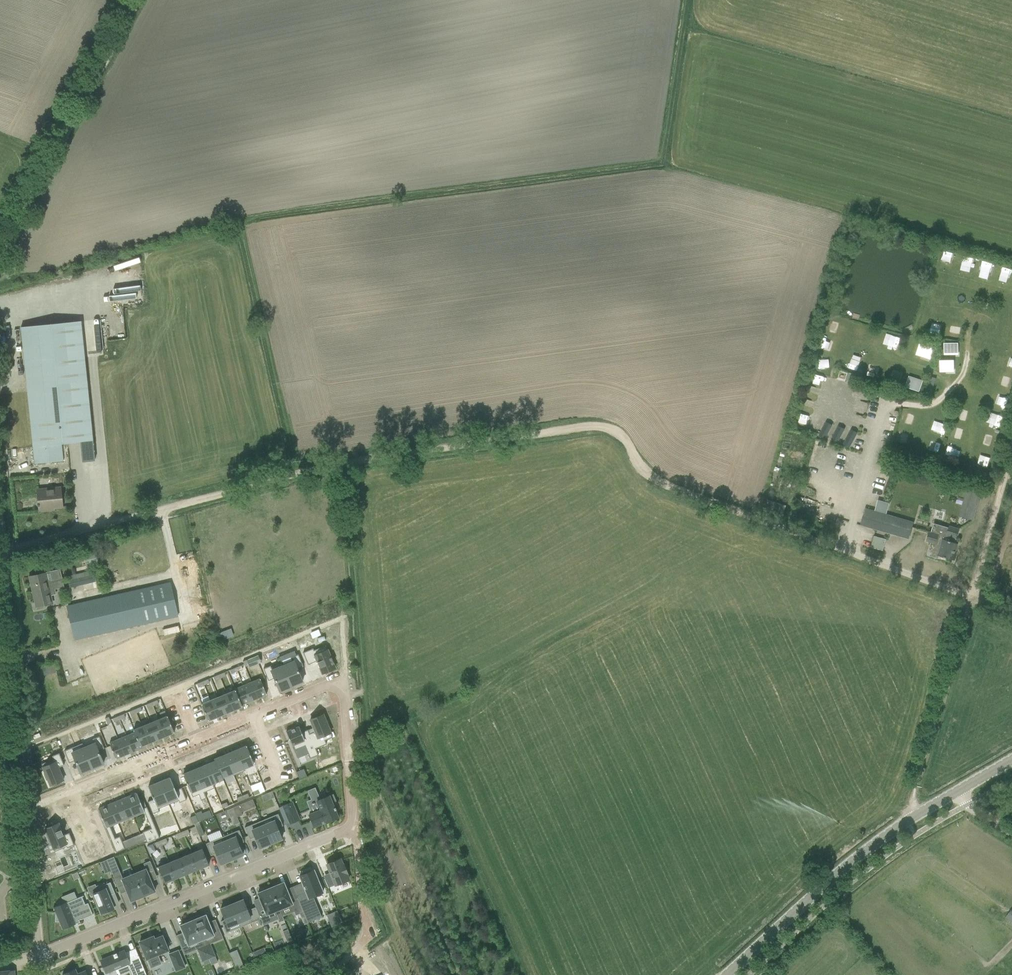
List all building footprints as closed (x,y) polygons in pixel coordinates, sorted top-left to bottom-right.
[(1001,266),(999,277),(1009,279),(1011,268),(1001,266)] [(117,286),(140,283),(139,276),(143,276),(143,271),(115,274),(117,286)] [(81,321),(21,327),(35,464),(63,461),(61,444),(81,442),(83,462),(94,461),(93,441),(81,321)] [(930,332),(941,334),(942,325),(932,323),(930,332)] [(823,348),(830,350),(832,339),(825,338),(823,348)] [(958,344),(944,344),(944,353),(958,353),(958,344)] [(920,345),(917,354),(931,358),(934,350),(920,345)] [(954,361),(939,361),(940,370),(954,370),(954,361)] [(855,384),(857,376),(849,373),(846,382),(855,384)] [(909,377),(906,387),(919,392),(923,381),(909,377)] [(989,411),(986,422),(1000,426),(1003,415),(989,411)] [(936,423),(934,431),(944,433),(946,425),(936,423)] [(953,428),(952,435),(966,437),(967,430),(953,428)] [(988,435),(985,444),(994,447),(997,439),(988,435)] [(934,472),(932,479),(943,482),(945,475),(934,472)] [(951,477),(949,484),(959,487),(961,480),(951,477)] [(974,519),(983,489),(972,485),(963,515),(974,519)] [(37,492),(38,504),(37,504),(38,506),(39,506),(39,511),(49,510),(49,508),(62,507),(60,488),(53,488),(53,491),(37,492)] [(765,499),(762,508),(783,514),(786,505),(765,499)] [(875,529),(909,538),(913,522),(865,509),(861,525),(875,529)] [(957,538),(959,529),(949,526),(947,535),(939,533),(939,535),(929,532),(926,541),(932,543),(928,555),(938,558),(939,556),(953,560),(958,544),(955,543),(957,538)] [(874,536),(872,546),(883,549),(886,538),(874,536)] [(85,555),(87,566),(100,563),(97,552),(85,555)] [(80,574),(83,585),(96,581),(94,571),(80,574)] [(46,573),(29,577),(31,586),(33,586),(33,590),(32,590),(35,606),(52,602),(50,595),(55,594),(54,589),(63,587),(62,580),(48,583),(46,573)] [(89,628),(74,632),(76,640),(85,638),(179,616),(171,582),(161,584),(164,596),(134,603),(131,591),(83,602),(89,628)] [(312,638),(320,634),(318,629),(310,632),(312,638)] [(313,648),(303,653),(308,665),(317,661),(322,674),(335,668),(332,662),(334,661),(332,655),(330,656),(325,645),(314,650),(313,648)] [(293,662),(282,666),(291,687),(302,682),(297,669),(303,666),(298,654),(291,657),(293,662)] [(270,666),(263,669),(268,681),(274,678),(279,691),(291,687),(282,666),(282,664),(271,668),(270,666)] [(260,679),(251,683),(258,698),(267,694),(260,679)] [(251,683),(243,686),(249,702),(258,698),(251,683)] [(243,686),(235,689),(242,707),(241,705),(249,702),(243,686)] [(235,690),(227,694),(233,710),(242,707),(235,689),(234,690),(235,690)] [(227,694),(218,697),(225,714),(233,710),(227,694)] [(218,697),(210,701),(217,717),(225,714),(218,697)] [(210,701),(201,704),(208,721),(217,717),(210,701)] [(315,732),(309,734),(315,749),(326,744),(325,740),(332,737),(328,727),(330,726),(327,720),(325,720),(323,714),(310,720),(315,732)] [(167,716),(158,720),(165,736),(174,733),(167,716)] [(158,720),(150,723),(157,740),(165,736),(158,720)] [(150,723),(142,727),(149,743),(157,740),(150,723)] [(299,726),(286,732),(292,746),(293,746),(295,750),(305,746),(310,759),(318,755),(315,749),(309,734),(308,730),(301,732),(299,726)] [(142,727),(134,730),(141,748),(141,746),(149,743),(142,727)] [(134,733),(126,736),(133,752),(141,748),(134,730),(133,730),(134,733)] [(82,743),(82,744),(92,769),(104,764),(98,751),(104,749),(99,736),(93,739),(93,741),(83,746),(82,743)] [(126,736),(118,740),(124,755),(133,752),(126,736)] [(118,740),(109,743),(116,759),(124,755),(118,740)] [(82,744),(64,751),(69,763),(75,761),(80,773),(92,769),(82,744)] [(246,746),(235,750),(244,771),(244,769),(254,764),(246,746)] [(235,750),(225,755),(233,776),(244,771),(235,750)] [(53,759),(41,764),(45,773),(43,774),(46,780),(48,780),(50,786),(63,780),(58,768),(64,765),(59,753),(52,756),(53,759)] [(225,755),(214,759),(223,779),(222,777),(232,773),(233,776),(225,755)] [(215,761),(205,765),(214,788),(215,788),(213,784),(223,779),(214,759),(215,761)] [(205,765),(194,770),(206,798),(204,792),(214,788),(205,765)] [(194,770),(183,774),(192,797),(199,795),(201,800),(206,798),(194,770)] [(299,780),(307,777),(304,770),(296,773),(299,780)] [(170,777),(159,782),(169,805),(178,801),(179,803),(186,800),(181,788),(175,790),(170,777)] [(153,799),(148,802),(153,814),(159,811),(158,809),(169,805),(159,782),(148,786),(153,799)] [(320,810),(308,815),(313,827),(325,822),(325,823),(337,818),(332,805),(336,804),(332,795),(328,796),(320,800),(315,788),(307,791),(312,803),(317,802),(320,810)] [(137,793),(126,798),(134,816),(144,812),(151,828),(142,832),(143,833),(136,835),(139,843),(146,840),(147,843),(159,838),(147,807),(143,808),(137,793)] [(126,798),(117,801),(125,819),(134,816),(126,798)] [(238,805),(233,808),(234,811),(237,817),(242,815),(241,812),(255,806),(252,799),(238,805)] [(117,801),(109,805),(117,823),(125,819),(117,801)] [(282,805),(289,823),(298,819),(291,801),(282,805)] [(109,805),(98,809),(116,852),(131,846),(128,839),(122,842),(120,836),(115,838),(110,826),(117,823),(109,805)] [(261,821),(271,844),(282,839),(277,828),(283,826),(278,814),(261,821)] [(255,837),(260,848),(271,844),(261,821),(245,828),(250,840),(255,837)] [(58,824),(45,829),(48,835),(46,836),(49,842),(50,841),(55,852),(66,847),(67,848),(74,845),(69,833),(63,835),(58,824)] [(195,826),(190,829),(193,836),(198,834),(196,827),(195,826)] [(222,837),(232,860),(243,855),(239,844),(244,842),(239,830),(222,837)] [(222,837),(206,844),(211,856),(216,854),(221,864),(232,860),(222,837)] [(209,865),(202,849),(191,854),(197,870),(209,865)] [(197,870),(191,854),(180,858),(187,874),(197,870)] [(106,860),(111,871),(114,878),(121,875),(114,857),(106,860)] [(187,874),(180,858),(169,863),(176,879),(187,874)] [(340,859),(327,865),(330,873),(335,885),(348,880),(346,874),(347,873),(344,865),(343,865),(340,859)] [(106,860),(100,863),(105,874),(111,871),(106,860)] [(176,879),(169,863),(158,867),(164,883),(176,879)] [(155,891),(146,869),(134,874),(143,896),(155,891)] [(306,892),(296,896),(297,898),(303,912),(307,922),(321,917),(313,896),(323,892),(314,870),(310,871),(309,869),(302,872),(303,875),(299,876),(306,892)] [(143,896),(134,874),(122,879),(131,901),(143,896)] [(273,884),(274,886),(270,888),(279,909),(291,904),(295,916),(303,912),(297,898),(291,901),(283,883),(282,883),(281,881),(273,884)] [(93,894),(101,914),(102,913),(103,915),(109,912),(108,911),(114,908),(109,896),(115,893),(110,882),(104,885),(104,884),(96,887),(98,892),(93,894)] [(279,909),(270,888),(267,889),(266,887),(258,890),(259,892),(257,893),(266,915),(274,911),(279,922),(284,920),(279,909)] [(55,912),(55,922),(59,922),(62,930),(80,922),(79,920),(81,920),(93,915),(88,903),(85,904),(82,897),(84,896),(83,896),(66,903),(67,905),(65,906),(63,903),(53,907),(55,912)] [(243,900),(232,904),(241,927),(256,921),(260,919),(261,919),(256,907),(247,911),(243,900)] [(241,927),(232,904),(220,909),(225,920),(221,921),(226,933),(241,927)] [(337,911),(327,915),(332,927),(342,922),(337,911)] [(214,935),(206,915),(199,917),(198,916),(192,918),(209,959),(215,956),(210,943),(208,944),(206,938),(214,935)] [(209,959),(192,918),(185,921),(186,923),(180,925),(188,946),(196,942),(198,948),(197,949),(202,962),(209,959)] [(168,950),(162,936),(154,939),(153,936),(139,942),(147,959),(151,968),(161,964),(157,955),(168,950)] [(178,950),(168,954),(175,972),(186,968),(178,950)] [(237,950),(230,953),(236,969),(244,966),(237,950)] [(101,960),(106,973),(128,964),(132,974),(146,974),(138,956),(127,960),(124,951),(117,954),(116,953),(114,954),(113,954),(113,955),(101,960)]
